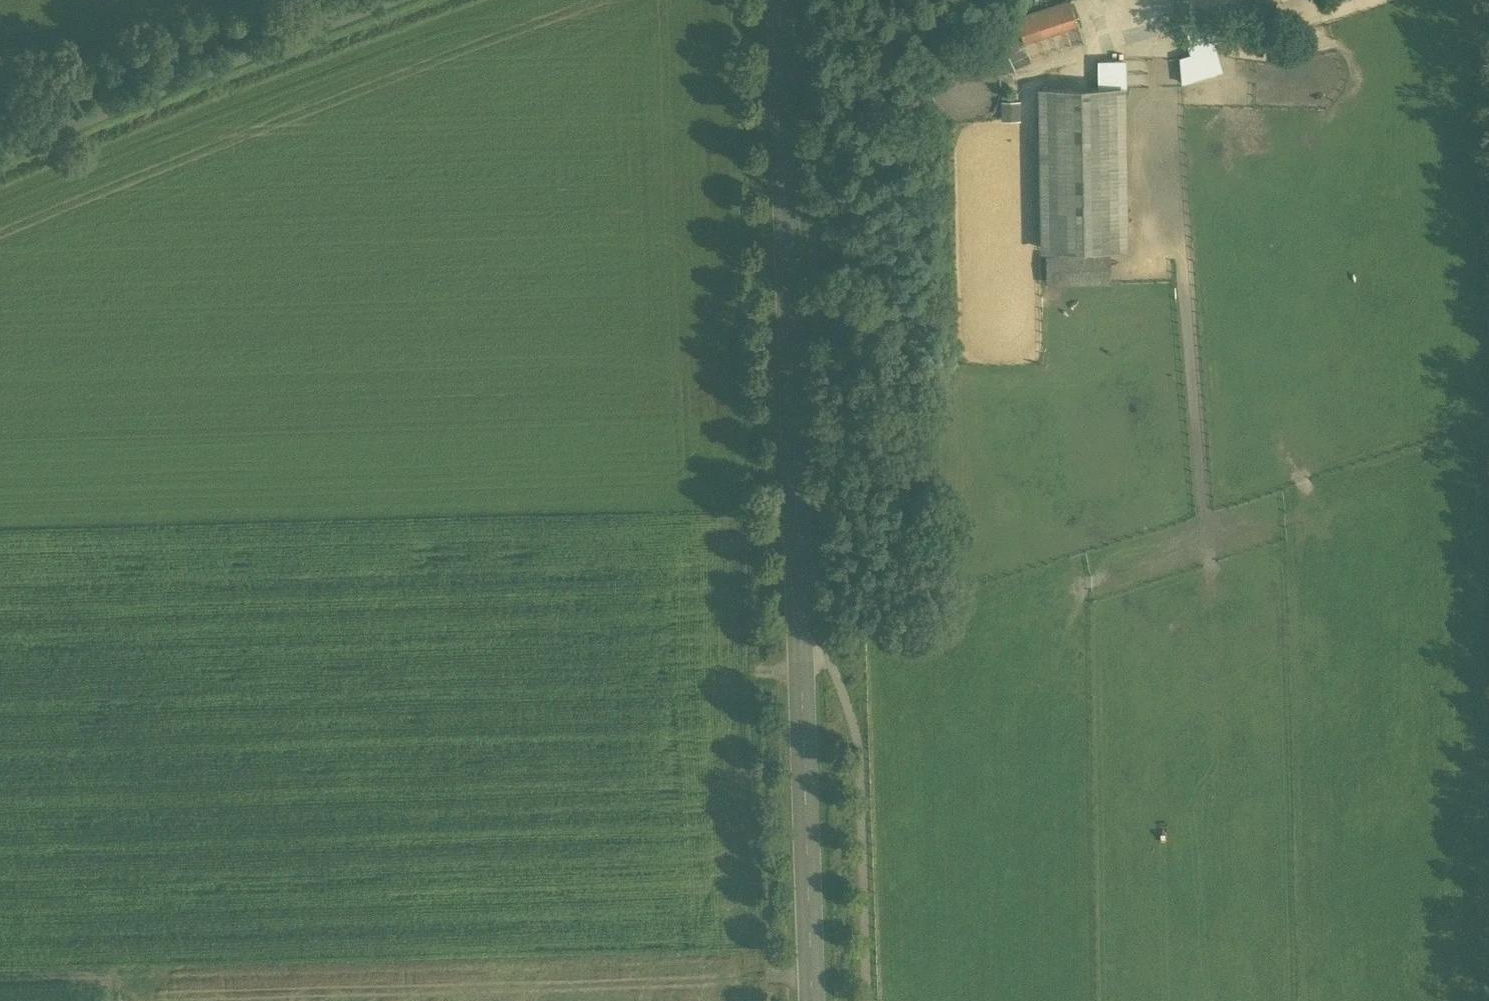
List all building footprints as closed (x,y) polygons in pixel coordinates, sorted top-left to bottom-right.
[(1028,44),(1082,26),(1074,0),(1064,0),(1019,15),(1028,44)] [(1184,57),(1191,81),(1227,71),(1211,17),(1184,25),(1193,54),(1184,57)] [(1130,87),(1042,88),(1044,249),(1131,248),(1130,87)] [(1021,100),(1002,100),(1002,120),(1021,120),(1021,100)] [(1111,252),(1047,254),(1048,284),(1111,282),(1111,252)]
